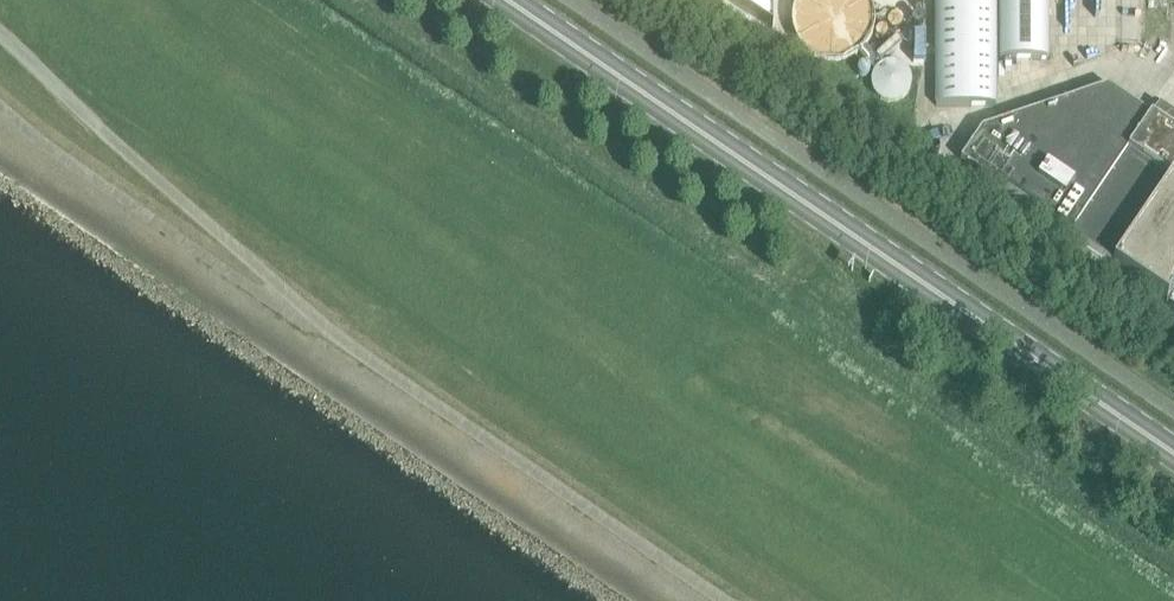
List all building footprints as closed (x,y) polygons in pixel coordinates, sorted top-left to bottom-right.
[(792,7),(791,15),(791,23),(792,30),(794,36),(797,43),(802,48),(807,54),(813,57),(820,60),(827,61),(835,61),(842,60),(849,58),(860,51),(865,45),(870,38),(872,32),(874,25),(874,17),(871,4),(869,0),(796,0),(792,7)] [(935,105),(994,105),(994,58),(999,58),(1047,58),(1047,0),(935,0),(935,105)] [(909,87),(910,83),(909,79),(908,75),(906,72),(904,69),(901,66),(898,64),(894,63),(890,63),(886,63),(882,64),(879,66),(876,69),(873,72),(872,75),(870,79),(870,83),(870,86),(872,90),(873,94),(876,97),(879,99),(882,101),(886,102),(890,102),(894,102),(897,101),(901,99),(904,97),(906,94),(908,90),(909,87)] [(860,76),(862,77),(864,76),(866,76),(867,74),(868,72),(868,70),(868,69),(867,67),(866,65),(864,65),(862,64),(860,65),(858,65),(857,67),(856,69),(856,71),(856,72),(857,74),(858,76),(860,76)] [(1106,86),(980,129),(959,160),(1166,300),(1173,288),(1173,132),(1106,86)]
